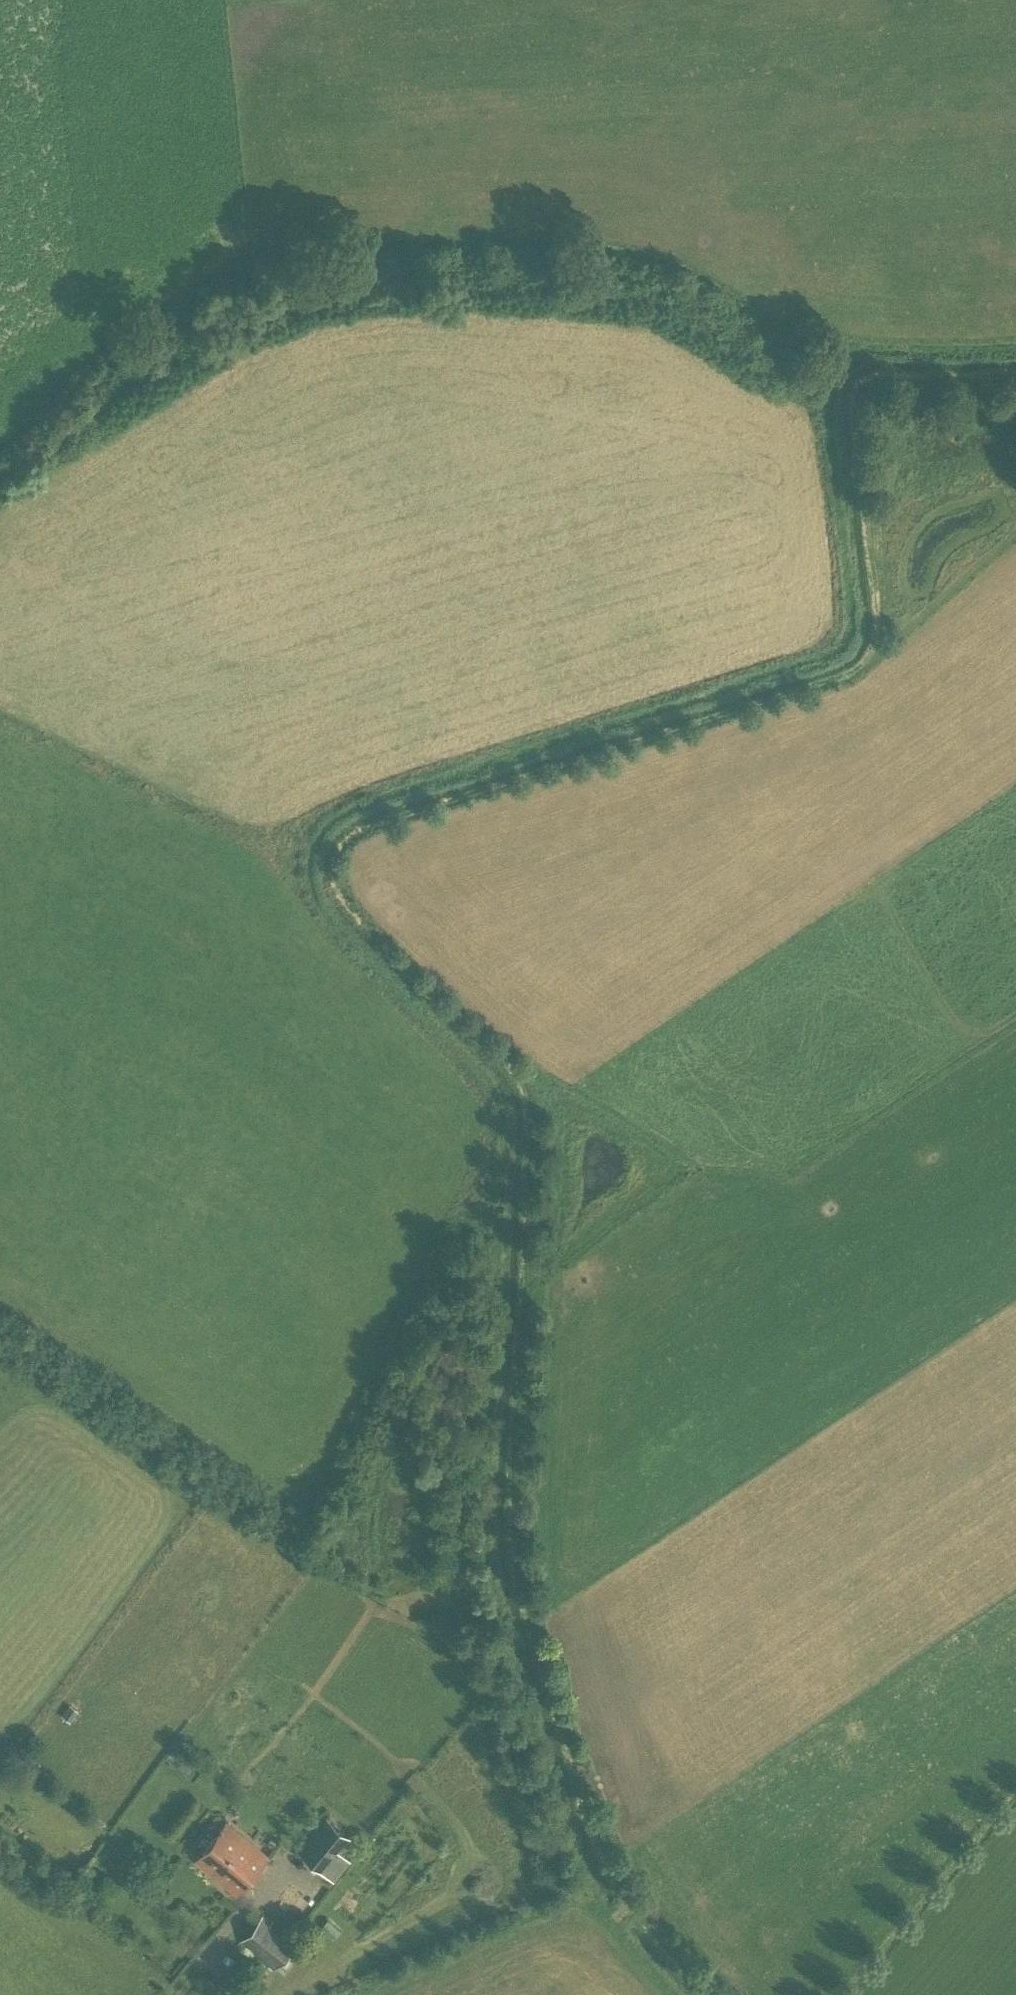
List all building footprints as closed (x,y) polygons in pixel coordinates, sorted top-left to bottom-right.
[(323,1873),(340,1852),(351,1839),(326,1818),(298,1852),(323,1873)] [(226,1821),(194,1860),(236,1895),(269,1856),(226,1821)] [(263,1913),(239,1942),(274,1970),(298,1941),(290,1935),(286,1939),(270,1925),(273,1921),(263,1913)]
